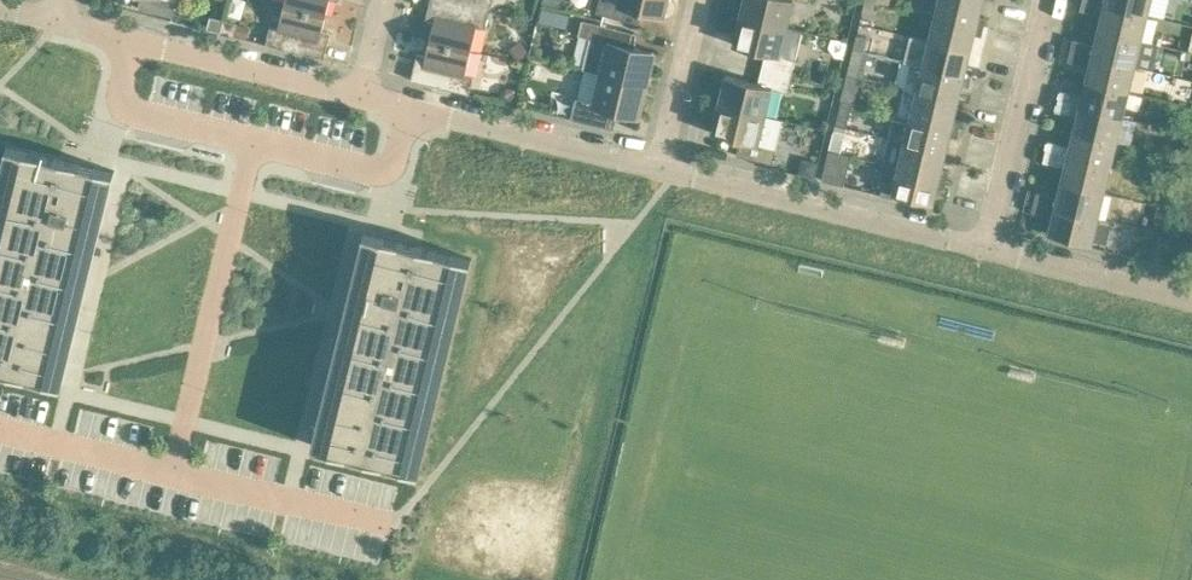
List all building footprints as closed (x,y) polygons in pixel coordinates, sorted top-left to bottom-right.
[(138,7),(173,16),(177,0),(140,0),(138,7)] [(285,5),(326,15),(329,0),(286,0),(285,5)] [(429,40),(471,50),(477,25),(485,27),(489,11),(444,0),(430,0),(425,21),(434,23),(429,40)] [(489,11),(492,0),(444,0),(489,11)] [(542,4),(562,8),(564,0),(543,0),(542,4)] [(667,0),(619,0),(619,1),(617,0),(600,0),(597,12),(639,22),(635,21),(639,7),(662,13),(662,15),(663,15),(667,0)] [(740,15),(787,26),(793,0),(744,0),(740,15)] [(876,0),(866,0),(863,12),(872,14),(876,0)] [(935,14),(984,26),(986,17),(979,15),(982,0),(939,0),(935,14)] [(1095,12),(1095,11),(1102,13),(1102,14),(1098,29),(1141,39),(1148,14),(1090,0),(1082,0),(1080,9),(1095,12)] [(1148,14),(1151,0),(1090,0),(1148,14)] [(322,30),(326,15),(285,5),(279,28),(270,26),(266,44),(324,58),(330,32),(322,30)] [(543,20),(543,21),(543,23),(543,25),(544,26),(545,27),(546,29),(548,29),(549,30),(551,30),(552,30),(554,30),(556,29),(557,28),(558,27),(559,25),(559,24),(560,22),(560,20),(559,19),(558,17),(557,16),(556,15),(555,14),(553,14),(552,13),(550,13),(548,14),(547,14),(545,15),(544,17),(544,18),(543,20)] [(982,35),(984,26),(935,14),(929,40),(970,50),(974,33),(982,35)] [(787,26),(740,15),(733,44),(766,52),(762,67),(792,74),(798,47),(783,43),(787,26)] [(225,19),(222,32),(234,36),(238,23),(225,19)] [(584,67),(602,72),(647,83),(655,50),(653,49),(653,52),(629,46),(632,32),(632,31),(583,19),(579,35),(587,36),(591,37),(584,67)] [(1135,65),(1141,39),(1098,29),(1095,44),(1094,45),(1087,43),(1087,42),(1073,39),(1070,49),(1135,65)] [(857,34),(854,48),(864,50),(867,37),(857,34)] [(909,62),(972,77),(974,68),(966,66),(970,50),(929,40),(909,35),(903,60),(909,62)] [(411,79),(469,93),(473,76),(465,74),(471,50),(429,40),(426,55),(417,53),(411,79)] [(520,41),(508,51),(517,62),(529,53),(520,41)] [(854,48),(848,73),(861,77),(862,77),(868,52),(864,50),(854,48)] [(1068,60),(1082,63),(1083,62),(1090,63),(1089,65),(1086,80),(1129,90),(1135,65),(1070,49),(1068,60)] [(905,87),(917,90),(958,100),(962,84),(969,86),(972,77),(909,62),(903,87),(905,87)] [(507,73),(507,74),(507,76),(508,77),(508,78),(509,80),(510,81),(511,82),(512,82),(514,83),(515,83),(517,83),(518,82),(519,82),(520,81),(521,80),(522,78),(523,77),(523,76),(523,74),(523,73),(522,71),(521,70),(520,69),(519,68),(518,68),(516,67),(515,67),(514,67),(512,68),(511,68),(510,69),(509,70),(508,71),(507,73)] [(725,74),(718,103),(765,115),(772,86),(788,90),(792,74),(762,67),(758,82),(725,74)] [(639,116),(647,83),(602,72),(595,101),(576,97),(571,118),(613,128),(609,127),(614,108),(637,114),(637,116),(639,116)] [(848,73),(842,99),(851,101),(855,102),(861,77),(848,73)] [(1123,116),(1129,90),(1086,80),(1082,96),(1075,94),(1075,93),(1061,89),(1058,100),(1123,116)] [(958,100),(917,90),(905,87),(899,113),(959,128),(962,119),(954,117),(958,100)] [(500,92),(500,99),(512,102),(515,89),(508,88),(500,92)] [(842,99),(835,124),(845,126),(851,101),(842,99)] [(1056,110),(1070,114),(1070,112),(1077,114),(1077,116),(1073,130),(1117,141),(1123,116),(1058,100),(1056,110)] [(783,119),(765,115),(718,103),(711,132),(740,139),(737,155),(772,163),(783,119)] [(889,137),(904,141),(946,151),(950,135),(957,137),(959,128),(899,113),(895,112),(889,137)] [(1117,141),(1073,130),(1070,145),(1069,147),(1062,145),(1063,143),(1048,140),(1046,151),(1110,166),(1117,141)] [(833,135),(829,150),(839,152),(842,138),(833,135)] [(942,167),(946,151),(904,141),(898,166),(947,178),(949,169),(942,167)] [(0,172),(0,368),(63,384),(115,170),(7,144),(0,172)] [(851,157),(838,154),(839,152),(829,150),(822,180),(844,185),(851,157)] [(1046,151),(1043,161),(1058,164),(1058,163),(1065,165),(1065,166),(1061,181),(1104,192),(1110,166),(1046,151)] [(802,158),(798,173),(814,177),(818,161),(802,158)] [(945,188),(947,178),(898,166),(894,185),(883,183),(881,194),(892,197),(893,193),(933,202),(937,186),(945,188)] [(1098,217),(1104,192),(1061,181),(1057,196),(1057,197),(1050,196),(1050,194),(1036,191),(1033,201),(1098,217)] [(1031,212),(1045,215),(1046,214),(1053,215),(1052,217),(1048,232),(1092,243),(1098,217),(1033,201),(1031,212)] [(1158,205),(1155,218),(1166,221),(1169,208),(1158,205)] [(364,231),(312,445),(420,471),(472,257),(364,231)]
